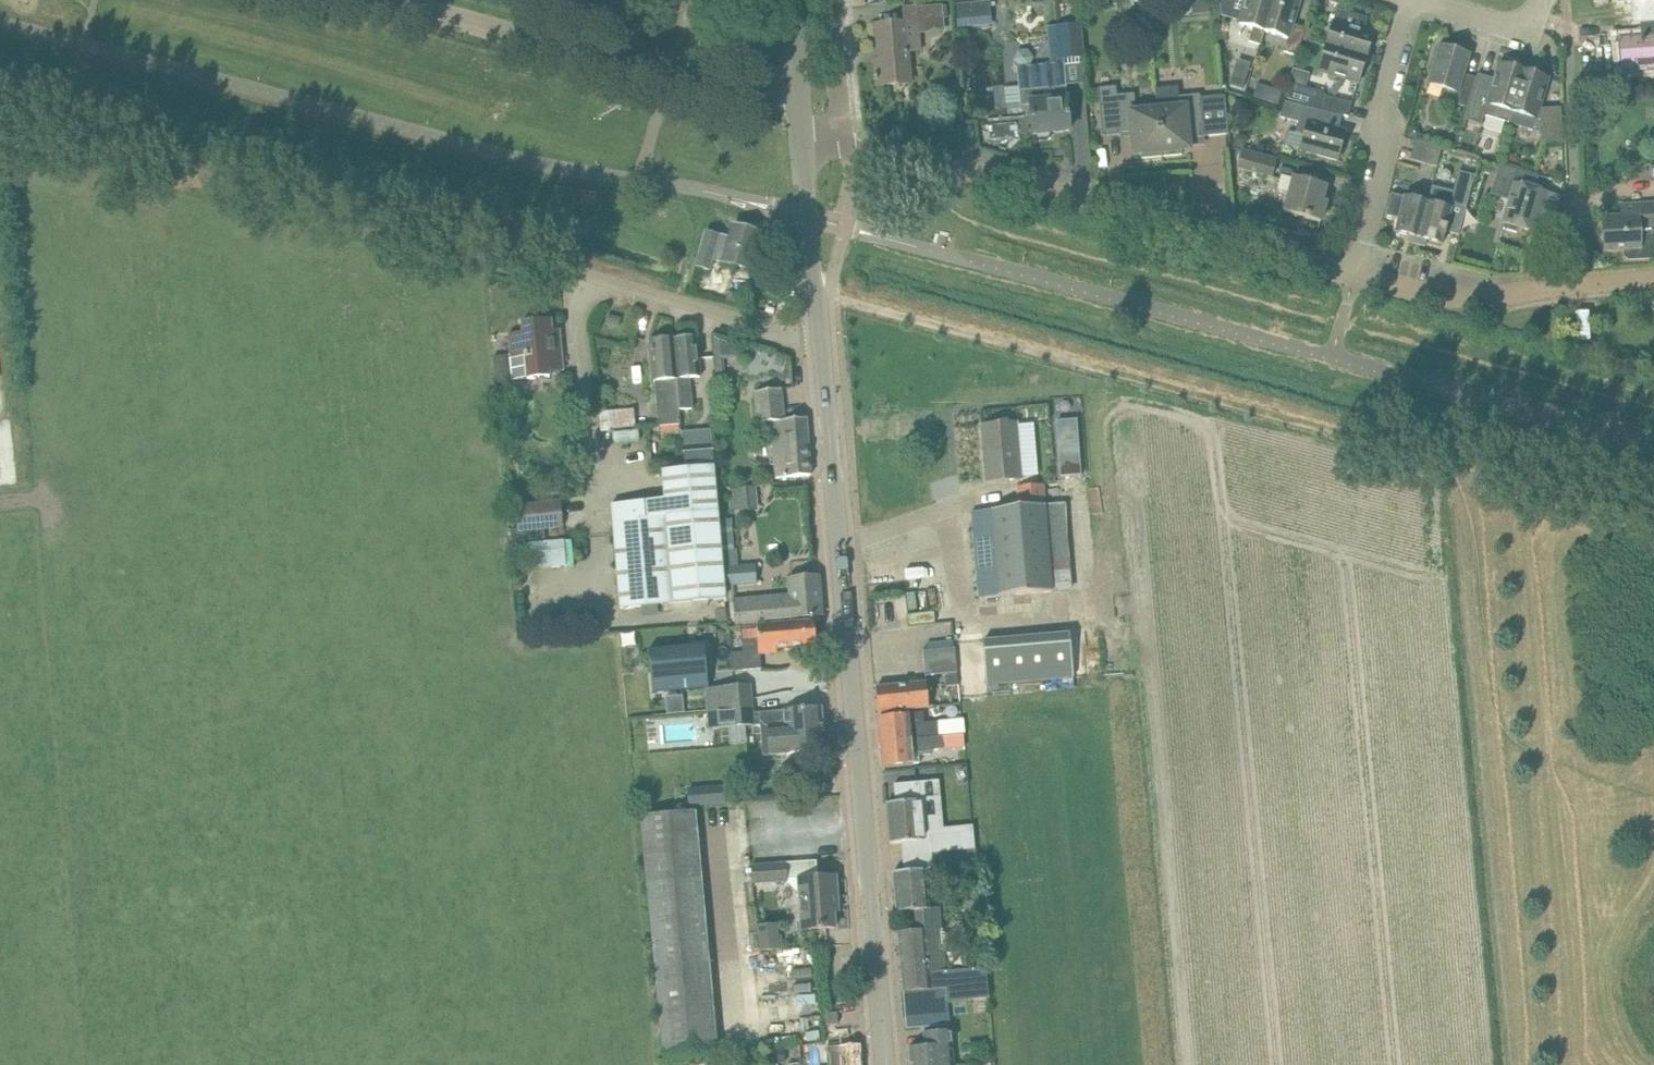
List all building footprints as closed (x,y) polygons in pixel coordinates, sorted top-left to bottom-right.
[(1272,0),(1246,0),(1239,25),(1251,28),(1247,42),(1258,46),(1262,32),(1272,0)] [(1262,32),(1286,39),(1282,53),(1296,57),(1302,39),(1305,29),(1305,28),(1292,24),(1300,0),(1272,0),(1262,32)] [(1617,3),(1631,2),(1633,22),(1632,22),(1632,24),(1653,22),(1653,0),(1617,0),(1617,3)] [(959,6),(960,28),(995,25),(993,3),(959,6)] [(919,50),(917,27),(944,25),(942,5),(917,7),(903,8),(904,23),(876,25),(879,61),(874,62),(876,85),(910,83),(907,51),(919,50)] [(1326,47),(1366,59),(1373,34),(1359,30),(1363,17),(1337,9),(1326,47)] [(1620,39),(1622,70),(1653,68),(1653,22),(1647,23),(1648,37),(1620,39)] [(1077,27),(1055,29),(1058,59),(1080,57),(1077,27)] [(1305,29),(1302,39),(1309,41),(1312,32),(1305,29)] [(1467,107),(1473,89),(1476,78),(1463,74),(1469,55),(1440,46),(1428,83),(1449,90),(1445,100),(1467,107)] [(1366,59),(1326,47),(1318,71),(1358,83),(1366,59)] [(1473,89),(1467,107),(1464,119),(1482,124),(1488,107),(1512,114),(1525,72),(1499,64),(1490,94),(1473,89)] [(1066,99),(1064,81),(1063,65),(1019,69),(1022,104),(1030,103),(1033,134),(1037,133),(1040,137),(1048,137),(1050,132),(1070,130),(1067,99),(1066,99)] [(1562,143),(1561,108),(1539,109),(1548,79),(1525,72),(1512,114),(1509,125),(1534,132),(1535,128),(1541,130),(1542,144),(1562,143)] [(1352,104),(1331,98),(1322,95),(1322,93),(1291,84),(1287,98),(1348,117),(1352,104)] [(1257,85),(1255,97),(1280,102),(1283,90),(1257,85)] [(1162,157),(1158,109),(1135,111),(1134,94),(1117,96),(1116,87),(1098,88),(1102,136),(1120,134),(1120,133),(1131,132),(1133,155),(1141,154),(1142,159),(1162,157)] [(1158,109),(1162,157),(1182,155),(1182,150),(1190,150),(1189,138),(1204,137),(1200,95),(1178,97),(1177,87),(1156,89),(1158,109)] [(1318,110),(1300,105),(1286,102),(1281,122),(1295,125),(1293,133),(1299,135),(1295,149),(1337,160),(1345,131),(1315,123),(1318,110)] [(1411,128),(1409,137),(1418,140),(1421,130),(1411,128)] [(1235,135),(1232,145),(1243,148),(1244,143),(1240,136),(1235,135)] [(1442,147),(1436,146),(1415,140),(1410,160),(1437,167),(1442,147)] [(1269,178),(1274,161),(1240,152),(1235,169),(1269,178)] [(1510,198),(1502,222),(1505,223),(1504,228),(1517,231),(1518,227),(1535,232),(1539,219),(1552,223),(1560,196),(1532,188),(1535,177),(1538,177),(1538,176),(1500,164),(1499,165),(1502,166),(1493,193),(1510,198)] [(1284,212),(1321,221),(1326,202),(1322,201),(1326,187),(1281,175),(1276,190),(1289,194),(1284,212)] [(1450,210),(1427,203),(1417,244),(1425,246),(1426,240),(1442,244),(1446,229),(1460,233),(1465,212),(1473,180),(1458,177),(1450,210)] [(1417,244),(1427,203),(1412,200),(1412,199),(1391,193),(1385,215),(1398,218),(1395,232),(1410,236),(1409,242),(1417,244)] [(1603,219),(1605,250),(1624,249),(1625,256),(1629,259),(1651,258),(1653,255),(1653,232),(1653,204),(1621,206),(1622,218),(1603,219)] [(761,261),(765,245),(755,243),(758,232),(733,226),(730,239),(706,232),(696,266),(709,270),(712,259),(748,269),(751,259),(761,261)] [(508,335),(510,358),(512,380),(527,379),(550,377),(549,371),(564,370),(560,330),(552,331),(551,319),(522,322),(523,333),(508,335)] [(696,336),(673,338),(680,411),(693,410),(690,378),(700,377),(696,336)] [(717,373),(724,373),(723,358),(738,357),(741,345),(714,336),(717,373)] [(680,411),(673,338),(650,340),(654,381),(655,381),(659,426),(681,424),(680,411)] [(810,475),(806,418),(784,420),(781,389),(755,391),(758,422),(772,421),(776,478),(810,475)] [(603,412),(604,429),(633,427),(632,411),(603,412)] [(1077,421),(1057,422),(1058,439),(1057,439),(1060,477),(1081,475),(1078,437),(1077,421)] [(982,426),(987,481),(1021,479),(1016,423),(982,426)] [(712,447),(683,450),(684,469),(714,467),(712,447)] [(620,608),(725,598),(716,488),(714,467),(684,469),(662,471),(665,500),(611,505),(620,608)] [(1052,592),(1045,497),(1043,484),(1017,487),(1019,507),(972,511),(979,598),(1052,592)] [(759,512),(758,488),(740,488),(741,512),(759,512)] [(519,529),(562,525),(560,503),(517,508),(519,529)] [(526,541),(526,568),(572,567),(572,540),(526,541)] [(728,585),(755,583),(754,565),(726,567),(728,585)] [(822,615),(819,577),(794,579),(788,579),(790,595),(734,600),(736,624),(755,623),(755,624),(793,621),(793,618),(810,616),(810,618),(813,618),(812,616),(822,615)] [(731,653),(731,654),(732,671),(762,669),(760,654),(777,653),(776,648),(816,645),(814,621),(757,626),(757,625),(740,626),(741,642),(758,640),(759,651),(731,653)] [(981,688),(1065,679),(1060,633),(976,642),(981,688)] [(704,645),(648,650),(648,652),(651,652),(664,689),(652,691),(652,693),(704,688),(709,688),(708,686),(706,686),(704,665),(711,665),(704,646),(704,645)] [(925,676),(957,672),(955,647),(923,651),(925,676)] [(878,712),(899,710),(927,708),(925,683),(875,687),(878,712)] [(709,688),(704,688),(704,691),(706,712),(727,710),(726,701),(752,699),(751,684),(709,688)] [(752,699),(726,701),(727,710),(706,712),(707,729),(761,724),(763,755),(787,753),(787,754),(825,751),(822,707),(784,710),(784,711),(753,714),(752,699)] [(900,715),(878,717),(881,742),(929,737),(941,736),(963,734),(962,719),(923,723),(922,713),(909,714),(900,715)] [(929,737),(881,742),(883,767),(905,765),(915,764),(914,753),(931,751),(930,751),(942,749),(941,736),(929,737)] [(824,768),(814,769),(815,782),(825,781),(824,768)] [(895,802),(886,803),(890,844),(925,840),(920,782),(894,784),(895,802)] [(664,1055),(695,1052),(717,1050),(694,811),(641,816),(664,1055)] [(960,833),(929,836),(931,854),(961,851),(960,833)] [(961,851),(931,854),(932,868),(974,865),(973,850),(961,851)] [(786,863),(751,866),(752,883),(787,881),(786,863)] [(917,920),(940,918),(939,909),(930,910),(926,869),(893,872),(896,913),(916,911),(917,920)] [(837,896),(836,883),(836,876),(798,879),(802,930),(835,927),(833,896),(837,896)] [(940,918),(917,920),(917,930),(898,932),(903,992),(946,988),(947,1001),(989,997),(986,967),(945,971),(940,918)] [(780,950),(777,923),(757,925),(760,952),(780,950)] [(903,993),(906,1029),(943,1026),(939,990),(903,993)] [(837,1013),(825,1014),(826,1025),(838,1024),(837,1013)] [(950,1031),(924,1033),(925,1046),(909,1048),(910,1064),(953,1064),(950,1031)] [(860,1044),(832,1047),(834,1064),(862,1064),(860,1044)] [(816,1046),(802,1048),(804,1064),(817,1064),(816,1046)] [(786,1061),(785,1047),(765,1049),(766,1063),(786,1061)]
